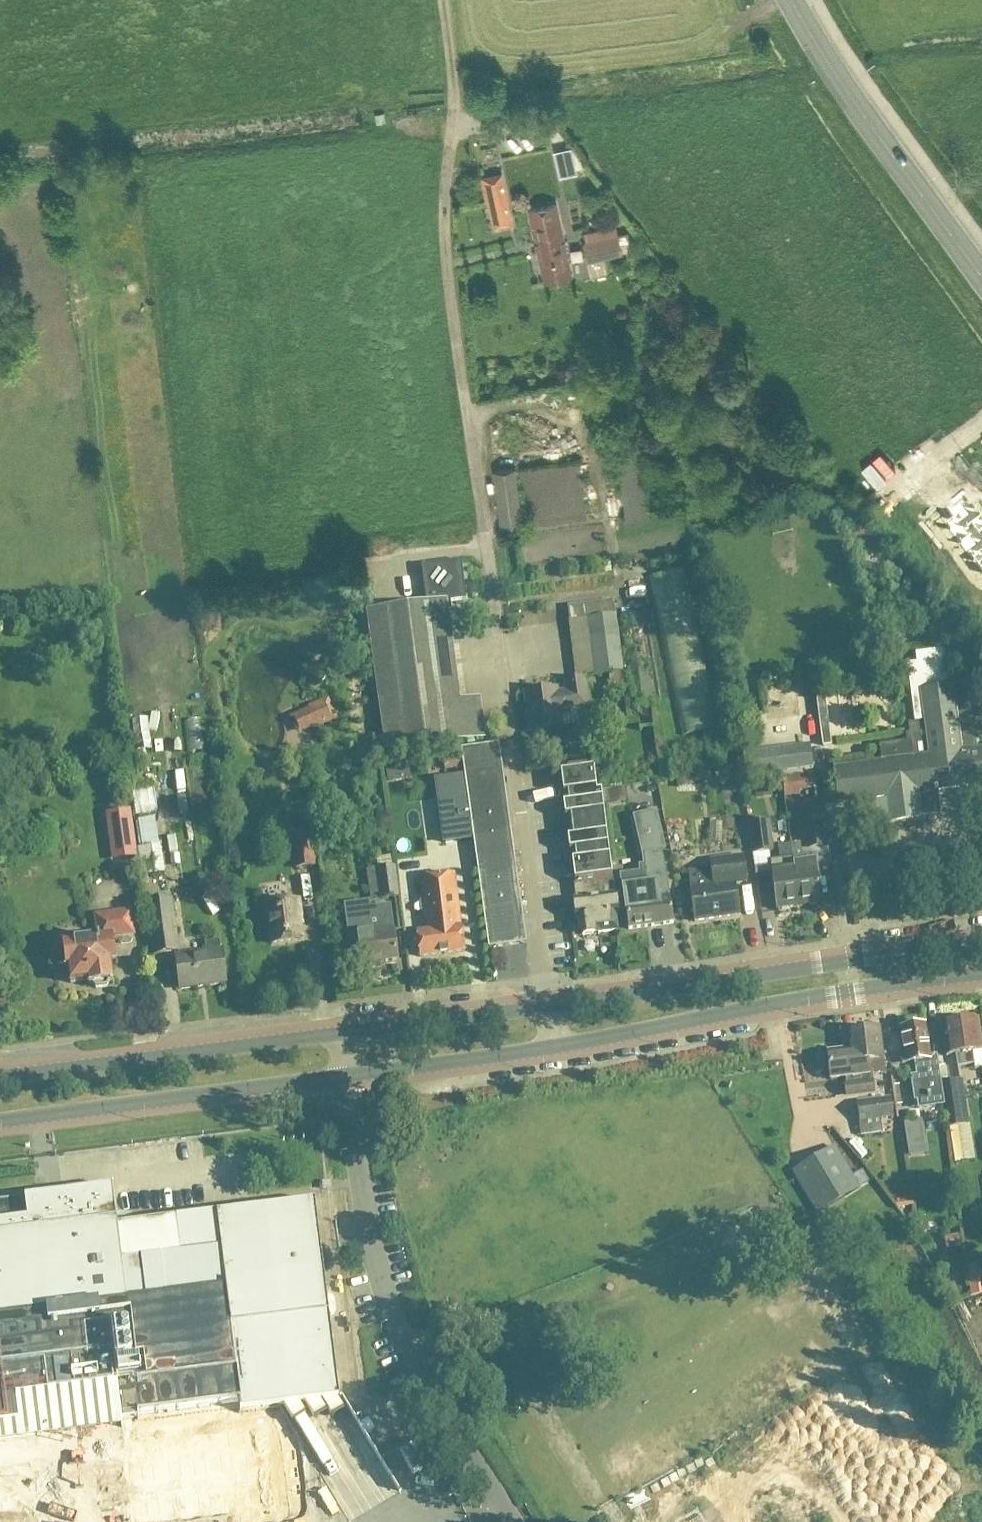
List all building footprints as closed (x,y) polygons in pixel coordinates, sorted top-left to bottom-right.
[(493,227),(513,223),(501,171),(479,176),(485,202),(487,201),(493,227)] [(527,207),(530,221),(542,280),(570,275),(555,201),(527,207)] [(583,240),(582,240),(586,258),(621,251),(617,233),(616,233),(615,224),(584,230),(585,240),(583,240)] [(516,466),(494,469),(503,531),(524,528),(516,466)] [(957,498),(937,516),(946,526),(940,531),(981,578),(981,527),(957,498)] [(465,743),(462,723),(447,604),(467,601),(463,574),(462,562),(422,567),(427,605),(367,613),(386,754),(465,743)] [(614,616),(613,616),(611,602),(566,607),(568,623),(585,621),(593,677),(607,675),(608,691),(624,689),(622,672),(621,672),(614,616)] [(909,743),(878,747),(881,765),(865,767),(865,766),(864,766),(864,767),(834,771),(834,770),(833,770),(838,806),(839,806),(839,804),(868,800),(871,822),(869,823),(869,824),(888,822),(888,826),(920,822),(920,819),(938,817),(938,816),(937,816),(934,796),(936,796),(936,793),(963,789),(963,791),(964,791),(964,789),(980,787),(980,789),(981,789),(981,787),(981,752),(977,753),(976,743),(981,742),(981,728),(980,712),(955,716),(951,689),(948,690),(943,651),(914,655),(915,665),(906,666),(913,723),(906,724),(909,743)] [(566,694),(558,695),(557,690),(525,694),(530,734),(562,730),(560,715),(589,712),(585,681),(564,684),(566,694)] [(826,716),(826,715),(823,696),(815,697),(817,717),(826,716)] [(328,701),(289,718),(296,735),(335,718),(328,701)] [(811,769),(810,757),(809,745),(742,754),(745,779),(811,769)] [(472,837),(474,845),(488,950),(526,945),(498,746),(461,751),(464,774),(469,811),(472,837)] [(599,935),(599,934),(616,932),(614,915),(618,914),(615,897),(614,898),(600,794),(596,794),(592,765),(559,769),(576,902),(574,903),(576,920),(579,920),(581,937),(599,935)] [(464,774),(434,778),(443,841),(472,837),(469,811),(464,774)] [(783,779),(785,798),(800,796),(799,792),(814,791),(812,776),(783,779)] [(807,851),(814,851),(824,849),(820,810),(802,812),(807,851)] [(117,829),(122,862),(136,859),(129,811),(105,814),(108,830),(117,829)] [(632,819),(640,857),(661,852),(653,815),(632,819)] [(140,849),(144,878),(164,876),(157,819),(142,821),(145,849),(140,849)] [(751,849),(755,848),(756,855),(772,853),(768,823),(751,825),(749,825),(747,825),(751,849)] [(720,825),(708,824),(707,843),(719,844),(720,825)] [(310,836),(292,839),(296,870),(314,868),(310,836)] [(790,848),(791,861),(797,906),(820,903),(814,858),(800,860),(798,846),(790,847),(790,848)] [(775,909),(797,906),(791,861),(790,848),(778,849),(779,862),(769,864),(775,909)] [(640,875),(626,877),(627,889),(622,889),(628,931),(672,925),(665,872),(662,854),(643,856),(645,868),(639,869),(640,875)] [(711,871),(688,874),(690,890),(689,890),(694,923),(739,917),(734,885),(746,883),(743,858),(710,863),(711,871)] [(394,870),(378,872),(382,899),(397,897),(394,870)] [(419,880),(422,903),(426,933),(416,934),(419,959),(465,953),(462,928),(460,928),(453,875),(419,880)] [(172,901),(146,904),(153,956),(179,953),(172,901)] [(269,921),(272,946),(302,942),(299,917),(301,917),(299,902),(264,907),(266,922),(269,921)] [(357,943),(361,967),(397,963),(393,933),(390,908),(370,911),(369,904),(368,905),(369,916),(347,918),(350,944),(357,943)] [(132,938),(133,938),(130,914),(95,918),(97,936),(80,938),(81,944),(62,947),(63,950),(55,951),(57,967),(65,966),(66,971),(68,970),(70,985),(88,983),(89,988),(91,988),(95,991),(105,989),(108,986),(112,985),(109,965),(115,964),(112,941),(117,940),(121,946),(131,945),(133,940),(132,938)] [(176,958),(180,991),(225,986),(220,942),(204,944),(205,954),(176,958)] [(955,1068),(971,1066),(970,1054),(981,1052),(976,1020),(939,1025),(944,1058),(953,1056),(955,1068)] [(934,1058),(929,1059),(923,1026),(898,1030),(901,1047),(897,1047),(900,1066),(915,1063),(917,1079),(911,1080),(915,1101),(940,1097),(934,1058)] [(871,1077),(884,1075),(879,1031),(845,1035),(847,1052),(856,1051),(857,1054),(864,1053),(865,1063),(869,1063),(871,1077)] [(873,1095),(871,1077),(869,1063),(865,1063),(864,1053),(857,1054),(856,1051),(847,1052),(826,1054),(829,1082),(859,1078),(860,1084),(844,1086),(845,1099),(873,1095)] [(948,1127),(962,1125),(956,1083),(942,1085),(948,1127)] [(881,1135),(879,1121),(892,1119),(890,1100),(856,1105),(860,1137),(881,1135)] [(906,1146),(921,1144),(918,1124),(903,1126),(906,1146)] [(967,1125),(957,1127),(947,1128),(953,1165),(972,1162),(967,1125)] [(858,1190),(833,1149),(792,1174),(817,1215),(858,1190)] [(287,1431),(273,1408),(339,1400),(318,1225),(315,1202),(179,1220),(161,1222),(117,1228),(116,1222),(115,1222),(111,1189),(0,1203),(0,1521),(299,1521),(287,1431)] [(944,1238),(946,1250),(960,1248),(958,1237),(944,1238)] [(305,1412),(296,1418),(323,1464),(333,1458),(305,1412)]
